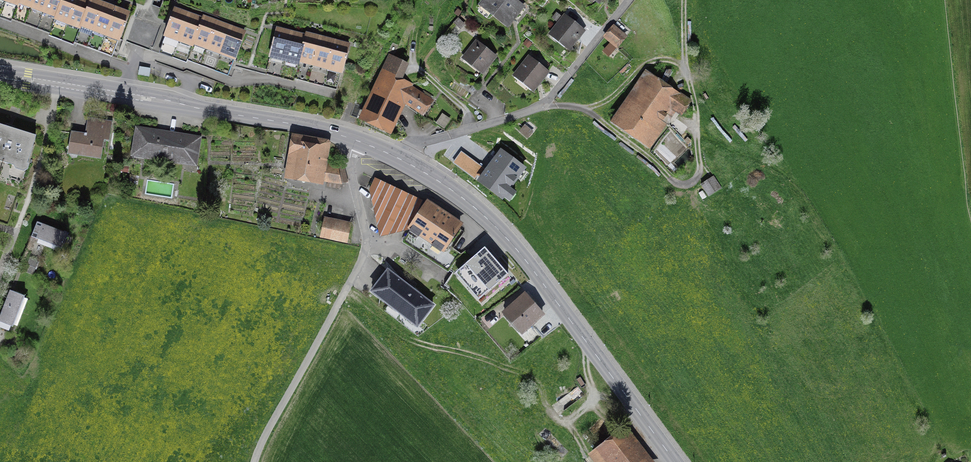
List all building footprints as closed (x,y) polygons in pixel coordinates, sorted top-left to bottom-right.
[(18,5),(5,0),(0,14),(0,18),(12,22),(15,13),(18,5)] [(48,0),(33,0),(31,7),(44,11),(48,0)] [(44,11),(57,16),(63,0),(48,0),(44,11)] [(76,0),(63,0),(57,16),(56,19),(68,23),(76,0)] [(68,23),(81,28),(82,25),(91,3),(84,0),(76,0),(68,23)] [(103,4),(92,0),(91,3),(82,25),(94,29),(103,4)] [(514,0),(488,0),(483,8),(512,30),(527,10),(514,0)] [(26,18),(31,7),(19,2),(18,5),(15,13),(26,18)] [(103,4),(94,29),(106,34),(115,8),(103,4)] [(115,8),(106,34),(119,39),(128,13),(115,8)] [(179,40),(189,15),(175,10),(166,35),(179,40)] [(189,15),(179,40),(193,45),(193,43),(202,20),(189,15)] [(193,43),(207,48),(217,22),(203,17),(202,20),(193,43)] [(160,27),(136,18),(129,38),(153,46),(160,27)] [(566,18),(552,36),(572,51),(586,33),(566,18)] [(230,27),(217,22),(207,48),(221,53),(230,27)] [(631,34),(618,23),(605,39),(618,50),(631,34)] [(245,33),(230,27),(221,53),(235,58),(245,33)] [(284,59),(291,33),(278,30),(271,56),(284,59)] [(291,33),(284,59),(298,63),(299,60),(306,37),(291,33)] [(179,40),(166,35),(161,48),(174,53),(179,40)] [(313,64),(320,38),(306,35),(306,37),(299,60),(313,64)] [(101,53),(114,56),(117,41),(105,38),(101,53)] [(320,38),(313,64),(327,68),(334,42),(320,38)] [(193,45),(179,40),(174,53),(188,58),(189,55),(193,45)] [(462,57),(483,73),(496,56),(475,41),(462,57)] [(334,42),(327,68),(342,71),(349,46),(334,42)] [(193,45),(189,55),(203,60),(207,48),(193,43),(193,45)] [(221,53),(207,48),(203,60),(216,65),(221,53)] [(235,58),(221,53),(216,65),(230,71),(235,58)] [(284,59),(271,56),(267,69),(281,72),(284,59)] [(403,101),(411,88),(412,84),(401,79),(408,65),(390,57),(361,118),(390,132),(403,101)] [(528,57),(514,76),(534,90),(548,71),(528,57)] [(298,63),(284,59),(281,72),(295,76),(296,74),(298,63)] [(298,63),(296,74),(310,78),(313,64),(299,60),(298,63)] [(327,68),(313,64),(310,78),(323,81),(327,68)] [(342,71),(327,68),(323,81),(338,85),(342,71)] [(647,80),(618,126),(654,150),(684,104),(647,80)] [(411,88),(403,101),(423,114),(432,101),(411,88)] [(449,119),(440,115),(435,124),(444,128),(449,119)] [(85,136),(72,134),(69,157),(103,162),(106,141),(110,142),(113,124),(88,120),(85,136)] [(18,169),(19,172),(27,174),(31,173),(33,167),(31,167),(39,139),(0,126),(0,164),(18,169)] [(525,126),(521,131),(528,136),(532,131),(525,126)] [(165,164),(169,135),(137,130),(132,159),(165,164)] [(169,135),(165,164),(198,170),(203,141),(169,135)] [(339,171),(329,168),(333,143),(294,137),(287,183),(326,189),(342,191),(339,171)] [(477,180),(485,168),(461,151),(453,163),(477,180)] [(501,151),(480,181),(502,197),(524,168),(501,151)] [(714,174),(701,183),(709,196),(723,187),(714,174)] [(427,204),(377,181),(369,193),(380,236),(411,228),(427,204)] [(461,222),(429,201),(427,204),(411,228),(443,248),(461,222)] [(356,228),(329,222),(325,240),(352,246),(356,228)] [(70,237),(38,226),(33,241),(65,251),(70,237)] [(443,248),(411,228),(402,241),(450,271),(458,258),(443,248)] [(478,265),(472,258),(461,268),(468,275),(475,269),(488,284),(504,270),(490,254),(478,265)] [(39,261),(29,258),(24,273),(34,276),(39,261)] [(436,308),(390,273),(373,296),(419,331),(436,308)] [(466,282),(455,275),(447,288),(458,295),(466,282)] [(544,313),(524,292),(502,311),(522,333),(544,313)] [(28,299),(12,294),(1,324),(16,330),(28,299)] [(629,428),(592,455),(598,461),(655,461),(629,428)]
